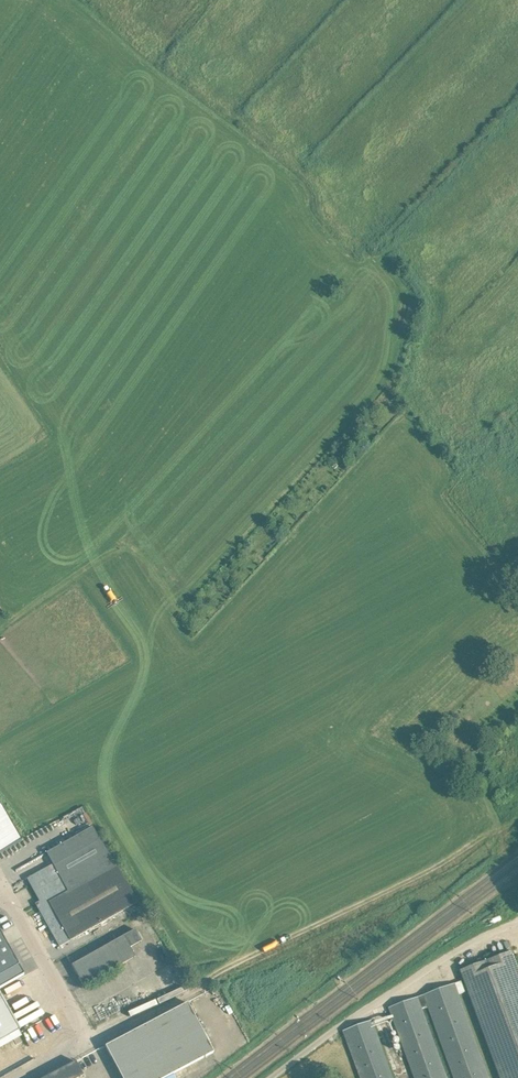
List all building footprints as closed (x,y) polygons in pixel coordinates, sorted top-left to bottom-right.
[(20,840),(14,830),(4,813),(0,808),(0,853),(20,840)] [(116,863),(92,826),(88,829),(56,847),(46,853),(52,864),(29,877),(44,904),(38,908),(59,946),(69,941),(137,902),(116,863)] [(135,929),(81,959),(71,965),(83,986),(135,956),(130,947),(141,941),(135,929)] [(24,974),(19,965),(0,932),(0,987),(24,974)] [(499,1077),(517,1077),(517,962),(514,950),(460,970),(464,979),(499,1077)] [(392,1014),(400,1035),(415,1077),(447,1077),(431,1035),(422,1008),(429,1006),(439,1035),(455,1077),(488,1077),(473,1035),(458,994),(465,992),(461,981),(418,997),(390,1007),(392,1014)] [(19,1030),(0,996),(0,1041),(19,1030)] [(213,1051),(187,1002),(105,1046),(106,1046),(119,1039),(139,1077),(163,1077),(213,1051)] [(361,1077),(392,1077),(375,1031),(373,1026),(372,1021),(342,1031),(343,1033),(343,1035),(345,1034),(349,1045),(361,1077)] [(83,1075),(76,1061),(43,1077),(78,1077),(83,1075)]
